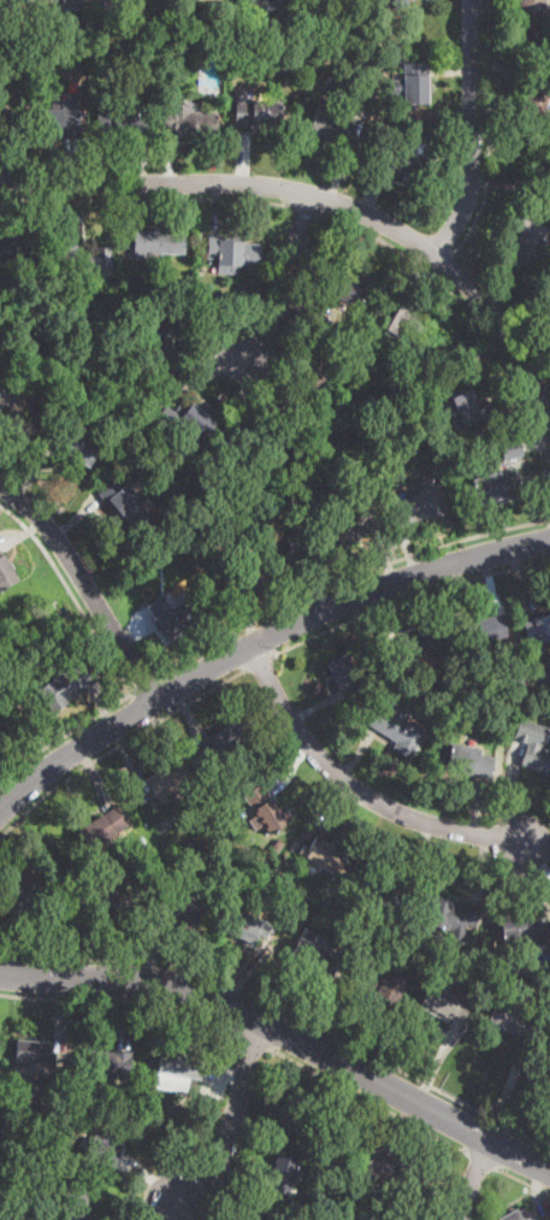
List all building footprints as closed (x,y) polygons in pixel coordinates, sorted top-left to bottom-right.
[(63,8),(63,0),(84,0),(84,10),(63,8)] [(546,12),(549,12),(549,29),(545,29),(545,39),(520,39),(521,0),(546,0),(546,10),(546,12)] [(388,34),(375,34),(375,24),(388,24),(388,34)] [(116,36),(107,37),(106,28),(114,28),(116,36)] [(300,41),(291,41),(291,29),(298,29),(300,41)] [(96,43),(95,49),(88,48),(88,41),(96,41),(96,43)] [(428,104),(404,104),(404,63),(428,63),(428,104)] [(365,79),(354,82),(351,72),(362,70),(365,79)] [(533,78),(549,84),(549,92),(543,114),(524,108),(533,78)] [(342,98),(336,100),(329,87),(342,79),(349,93),(342,98)] [(282,100),(280,125),(235,124),(235,90),(248,92),(248,100),(282,100)] [(191,100),(191,111),(217,110),(218,136),(175,137),(175,131),(165,131),(164,108),(173,108),(173,100),(191,100)] [(79,105),(79,138),(52,138),(52,134),(36,132),(36,110),(53,110),(54,101),(76,101),(76,105),(79,105)] [(355,120),(349,145),(311,134),(319,102),(333,107),(332,114),(355,120)] [(146,130),(146,136),(114,135),(116,129),(97,128),(99,106),(138,107),(137,113),(146,113),(146,130)] [(431,158),(424,182),(389,172),(389,169),(371,164),(377,143),(431,158)] [(73,228),(75,244),(78,244),(78,253),(95,252),(95,247),(112,246),(112,265),(89,266),(89,277),(70,278),(70,269),(61,269),(60,251),(55,251),(54,229),(73,228)] [(143,260),(132,260),(132,230),(184,230),(184,254),(143,254),(143,260)] [(261,243),(260,265),(218,264),(218,260),(207,259),(207,235),(243,236),(243,242),(261,243)] [(356,303),(356,308),(323,297),(330,272),(363,283),(356,303)] [(413,302),(397,337),(379,329),(396,294),(413,302)] [(187,334),(182,334),(179,372),(146,369),(147,350),(158,352),(159,328),(144,328),(146,308),(188,311),(187,334)] [(142,387),(134,387),(134,377),(141,376),(142,387)] [(1,402),(0,411),(0,388),(4,389),(5,391),(13,393),(14,385),(35,389),(35,391),(29,420),(29,422),(7,417),(10,405),(1,402)] [(471,389),(479,407),(492,401),(499,418),(477,429),(473,422),(463,426),(451,399),(471,389)] [(207,414),(218,423),(202,441),(181,423),(168,436),(152,423),(166,405),(179,415),(191,401),(207,414)] [(78,413),(73,422),(61,415),(66,407),(78,413)] [(101,448),(91,464),(90,467),(83,462),(81,466),(65,458),(67,454),(58,448),(75,420),(95,432),(90,441),(101,448)] [(505,460),(504,460),(501,443),(520,438),(524,455),(505,460)] [(493,502),(479,506),(473,478),(518,468),(522,496),(493,502)] [(140,502),(152,517),(136,530),(125,517),(122,519),(99,494),(118,477),(140,502)] [(167,488),(162,494),(154,487),(160,482),(167,488)] [(406,524),(400,525),(394,502),(418,496),(416,488),(438,482),(446,513),(406,524)] [(18,578),(0,588),(0,555),(5,552),(18,578)] [(267,589),(247,597),(244,591),(237,595),(230,582),(237,579),(232,570),(255,560),(267,589)] [(170,607),(189,596),(202,620),(166,641),(146,605),(162,595),(170,607)] [(471,646),(469,646),(465,623),(504,614),(509,637),(471,646)] [(524,621),(549,615),(549,640),(540,642),(542,650),(533,653),(532,653),(524,621)] [(450,649),(431,658),(428,653),(410,660),(407,652),(401,654),(396,642),(420,631),(420,629),(439,620),(450,649)] [(363,690),(345,700),(327,662),(345,654),(363,690)] [(81,661),(91,677),(95,683),(67,701),(69,703),(53,714),(36,689),(65,670),(66,672),(81,661)] [(525,686),(514,689),(510,673),(521,670),(525,686)] [(546,680),(537,682),(536,671),(538,670),(545,670),(546,680)] [(461,671),(466,686),(459,690),(457,690),(456,685),(450,686),(446,676),(461,671)] [(425,690),(420,696),(415,694),(420,686),(425,690)] [(2,736),(0,733),(0,701),(1,700),(12,712),(16,717),(10,723),(13,726),(2,736)] [(406,723),(412,726),(414,723),(425,729),(422,733),(425,736),(409,761),(392,749),(396,742),(369,725),(382,707),(406,723)] [(519,717),(549,726),(545,741),(542,741),(539,748),(549,751),(549,775),(520,765),(524,754),(527,744),(511,738),(519,717)] [(243,750),(232,758),(229,752),(213,761),(201,743),(237,720),(248,738),(239,744),(243,750)] [(495,758),(490,779),(446,771),(453,743),(483,749),(481,755),(495,758)] [(197,788),(176,802),(171,795),(160,802),(146,780),(178,759),(197,788)] [(272,797),(277,807),(283,803),(292,819),(267,835),(243,795),(262,782),(272,797)] [(93,853),(91,853),(78,831),(90,824),(117,803),(131,825),(93,853)] [(219,825),(211,827),(206,815),(213,812),(219,825)] [(351,868),(341,886),(331,880),(335,873),(307,855),(319,836),(348,855),(343,862),(351,868)] [(284,842),(274,855),(268,850),(278,838),(284,842)] [(16,918),(0,888),(0,885),(17,876),(23,885),(31,880),(37,890),(28,895),(35,907),(16,918)] [(414,890),(408,913),(363,900),(371,877),(414,890)] [(129,892),(126,915),(76,910),(77,889),(129,892)] [(478,920),(477,927),(477,929),(467,926),(463,942),(451,939),(454,929),(427,924),(430,912),(424,910),(427,896),(480,906),(478,920)] [(171,904),(170,926),(200,927),(201,905),(171,904)] [(273,925),(268,937),(259,933),(255,943),(225,932),(232,910),(273,925)] [(530,913),(531,918),(545,917),(548,938),(502,943),(499,917),(530,913)] [(342,959),(335,972),(332,977),(320,971),(318,974),(288,960),(304,929),(318,935),(313,944),(342,959)] [(400,933),(398,939),(389,937),(391,931),(400,933)] [(382,937),(379,944),(372,941),(374,935),(382,937)] [(408,977),(394,1008),(371,997),(374,991),(359,983),(371,959),(408,977)] [(467,1013),(462,1022),(449,1016),(446,1021),(416,1006),(430,982),(472,1003),(467,1013)] [(532,1039),(531,1041),(489,1020),(497,1001),(540,1021),(532,1039)] [(55,1063),(55,1066),(47,1066),(47,1062),(16,1061),(16,1059),(17,1041),(51,1042),(49,1055),(55,1055),(55,1063)] [(89,1050),(112,1055),(113,1050),(132,1053),(130,1079),(114,1078),(114,1082),(87,1077),(89,1049),(89,1050)] [(205,1063),(202,1079),(189,1077),(187,1092),(153,1088),(159,1054),(206,1061),(205,1063)] [(125,1126),(120,1141),(118,1145),(122,1147),(116,1167),(84,1157),(91,1137),(96,1138),(104,1119),(125,1126)] [(403,1187),(402,1189),(359,1167),(371,1142),(400,1155),(396,1162),(412,1169),(403,1187)] [(291,1183),(289,1195),(276,1192),(278,1186),(268,1184),(276,1154),(297,1159),(291,1183)] [(366,1192),(363,1201),(353,1197),(355,1190),(366,1192)] [(354,1206),(353,1213),(344,1212),(345,1204),(354,1206)] [(524,1204),(532,1219),(498,1219),(497,1219),(524,1204)]
